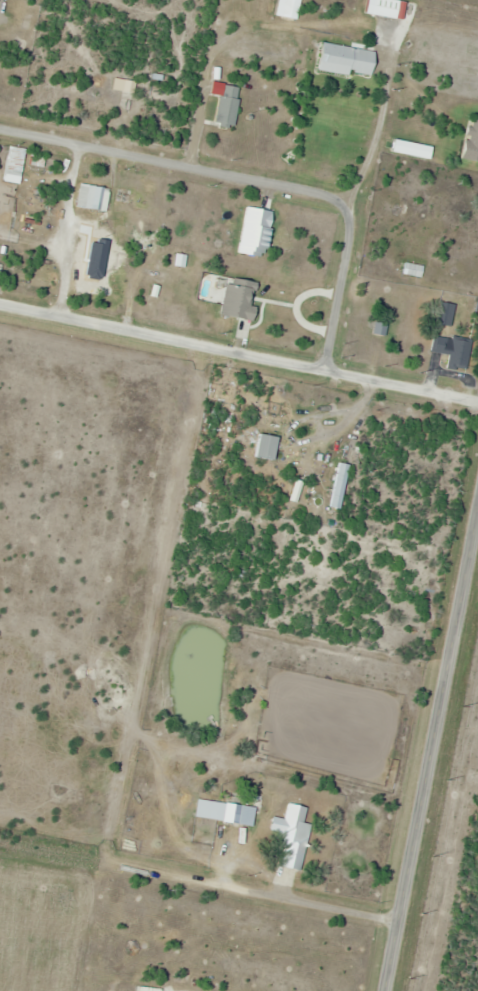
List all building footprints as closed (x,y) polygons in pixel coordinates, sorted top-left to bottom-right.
[(402,1),(397,0),(377,0),(375,17),(399,20),(402,1)] [(378,52),(324,43),(319,72),(373,81),(378,52)] [(5,183),(23,184),(25,155),(7,154),(5,183)] [(108,212),(111,188),(81,184),(77,208),(108,212)] [(82,246),(80,262),(124,267),(126,251),(82,246)] [(424,266),(406,263),(404,275),(422,278),(424,266)] [(455,304),(441,303),(439,326),(453,327),(455,304)] [(468,371),(472,341),(434,336),(432,353),(450,355),(449,369),(468,371)] [(259,460),(279,460),(279,435),(259,435),(259,460)] [(352,465),(340,462),(331,507),(343,510),(352,465)] [(302,871),(313,808),(289,804),(286,819),(274,817),(270,838),(286,841),(281,867),(302,871)]
